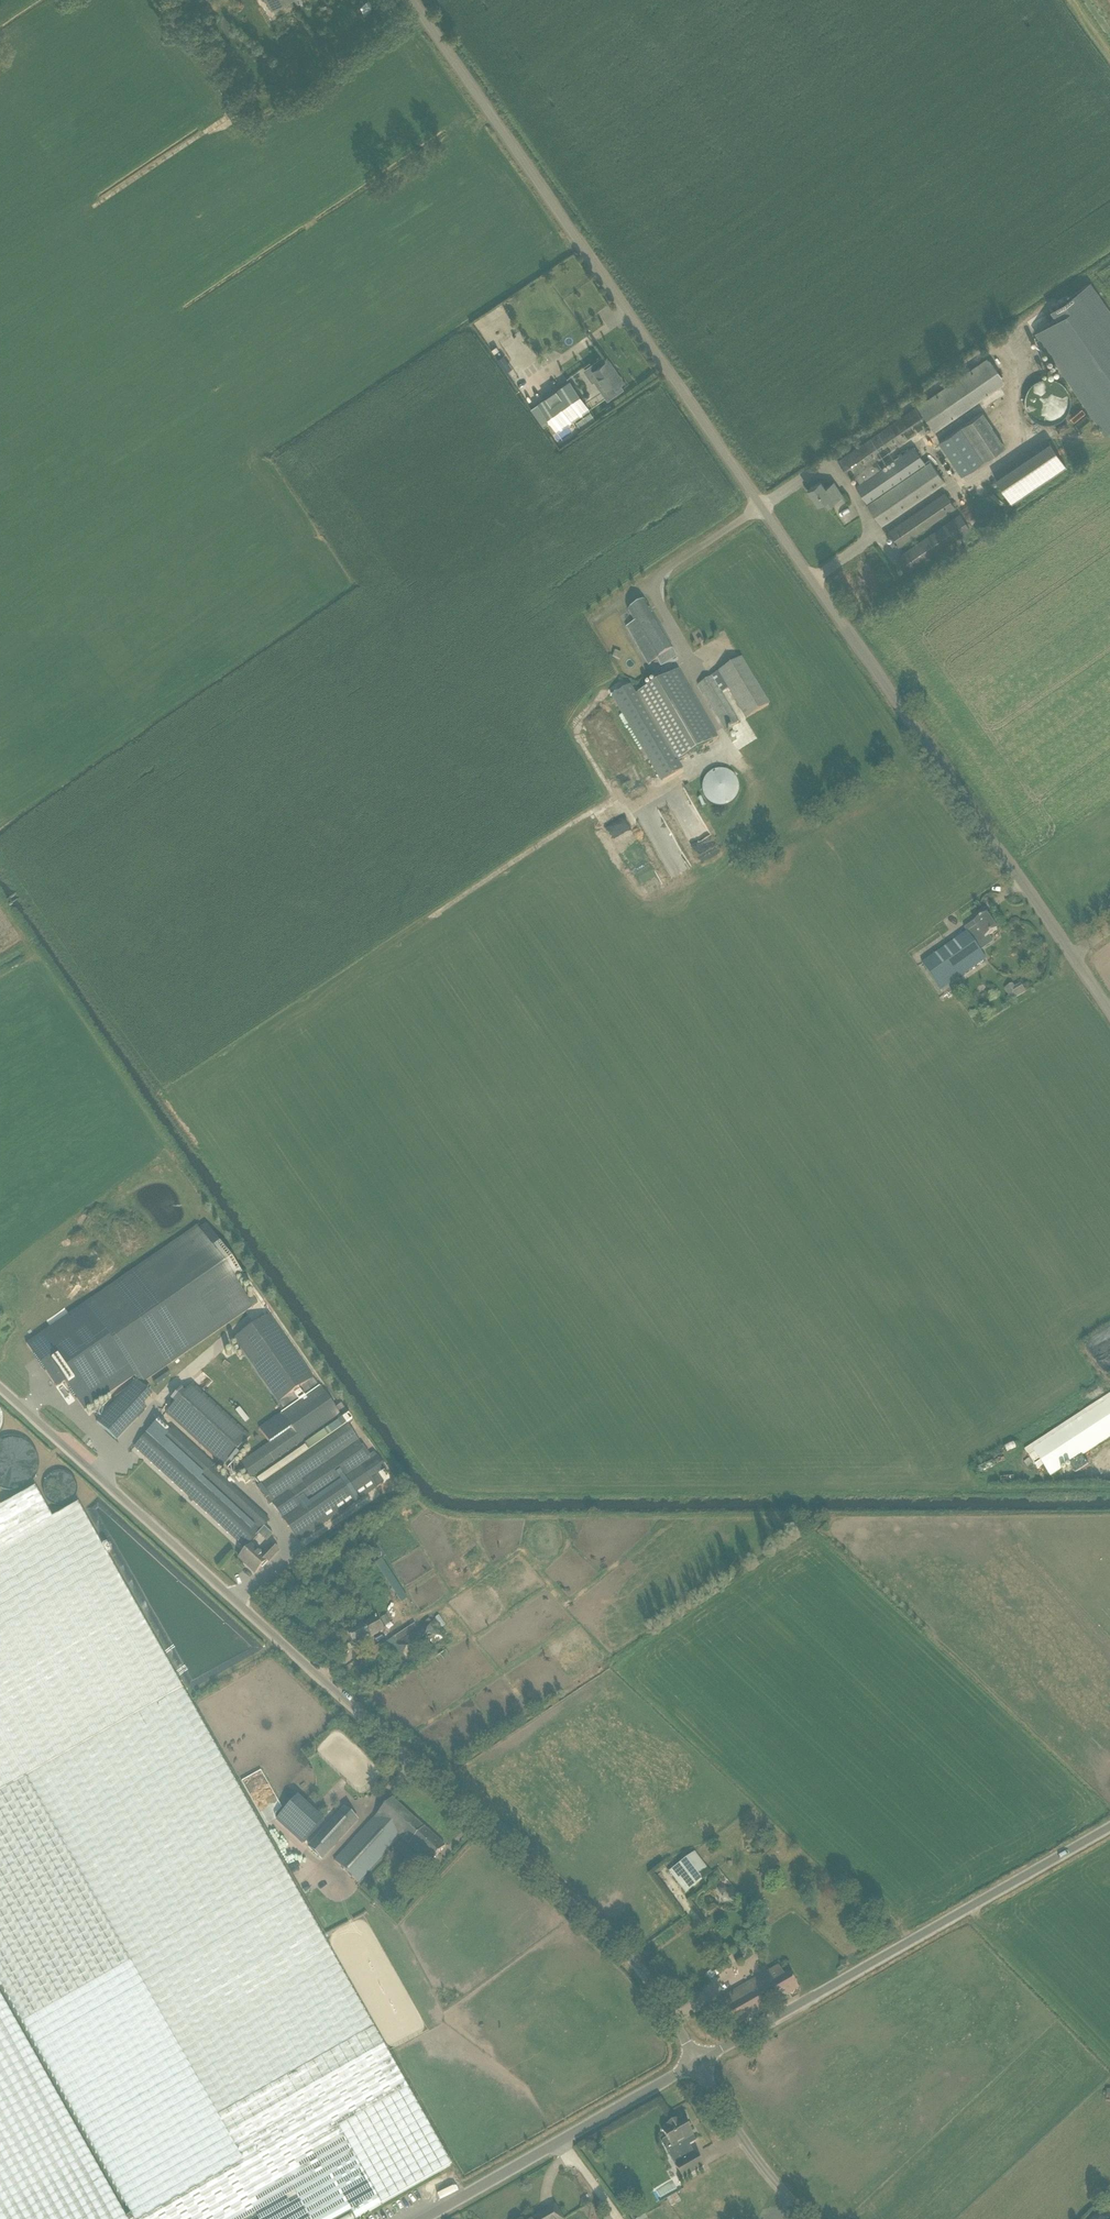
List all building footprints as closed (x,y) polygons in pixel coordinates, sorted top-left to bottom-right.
[(271,11),(291,0),(265,0),(271,11)] [(1089,282),(1055,306),(1060,314),(1035,332),(1105,434),(1109,431),(1109,312),(1089,282)] [(579,325),(572,330),(579,339),(586,334),(579,325)] [(593,370),(587,374),(592,381),(594,380),(607,399),(622,388),(619,384),(621,382),(615,374),(617,373),(608,360),(606,361),(603,356),(590,365),(593,370)] [(855,486),(866,501),(865,502),(881,525),(945,481),(929,458),(924,461),(913,446),(881,468),(875,459),(929,422),(934,430),(1004,382),(987,358),(917,405),(837,460),(849,477),(853,474),(859,483),(855,486)] [(1067,382),(1035,379),(1034,387),(1029,387),(1026,412),(1064,416),(1067,382)] [(546,398),(531,408),(544,426),(551,421),(558,430),(588,409),(569,381),(546,398)] [(1004,445),(982,411),(939,440),(961,474),(1004,445)] [(995,478),(1011,503),(1066,466),(1050,441),(995,478)] [(827,504),(837,498),(842,495),(833,482),(825,488),(820,480),(807,489),(817,503),(824,499),(827,504)] [(892,536),(887,539),(892,546),(897,543),(898,545),(908,539),(955,507),(945,492),(898,524),(888,531),(892,536)] [(960,514),(907,550),(897,556),(907,571),(917,565),(969,528),(960,514)] [(636,623),(627,628),(649,665),(657,660),(661,667),(677,658),(644,601),(628,610),(636,623)] [(769,705),(741,659),(718,673),(746,718),(769,705)] [(683,769),(679,762),(718,738),(678,670),(634,697),(628,687),(610,698),(660,783),(683,769)] [(698,685),(725,731),(741,721),(713,676),(698,685)] [(723,807),(730,804),(736,799),(739,792),(739,784),(735,777),(730,773),(722,770),(715,771),(708,775),(703,782),(702,789),(703,797),(708,803),(715,806),(723,807)] [(655,851),(661,859),(678,848),(673,839),(655,851)] [(987,916),(980,921),(978,919),(965,929),(967,933),(923,965),(943,992),(987,960),(980,950),(992,941),(989,937),(998,930),(987,916)] [(1012,1001),(1025,991),(1018,983),(1013,986),(1010,983),(1003,989),(1012,1001)] [(197,1226),(85,1304),(134,1376),(140,1384),(253,1306),(236,1281),(243,1276),(209,1229),(202,1234),(197,1226)] [(85,1304),(27,1344),(57,1388),(65,1382),(84,1411),(134,1376),(85,1304)] [(159,1421),(134,1447),(135,1448),(135,1449),(143,1455),(183,1492),(191,1499),(189,1500),(191,1502),(192,1501),(242,1547),(243,1549),(244,1548),(245,1549),(269,1522),(215,1472),(223,1464),(234,1474),(242,1468),(252,1482),(253,1481),(270,1506),(272,1504),(282,1518),(297,1539),(298,1542),(384,1483),(378,1474),(385,1469),(374,1454),(368,1459),(360,1448),(361,1447),(320,1387),(319,1388),(269,1316),(235,1340),(239,1347),(277,1401),(283,1411),(282,1412),(259,1428),(269,1443),(255,1453),(239,1464),(240,1465),(236,1467),(233,1463),(240,1455),(237,1452),(245,1443),(251,1437),(193,1383),(166,1413),(219,1461),(211,1469),(159,1421)] [(96,1423),(116,1441),(146,1408),(126,1390),(96,1423)] [(1025,1450),(1031,1459),(1038,1469),(1043,1465),(1051,1476),(1068,1465),(1074,1474),(1088,1465),(1082,1456),(1109,1438),(1109,1394),(1025,1450)] [(9,1490),(41,1464),(16,1431),(0,1443),(0,1479),(9,1490)] [(60,1500),(77,1488),(65,1470),(56,1477),(60,1483),(52,1488),(60,1500)] [(134,2218),(249,2218),(295,2193),(329,2174),(351,2212),(355,2218),(357,2218),(451,2166),(451,2165),(81,1510),(78,1504),(52,1518),(34,1488),(0,1507),(0,1982),(134,2218)] [(255,1574),(261,1567),(262,1568),(268,1563),(279,1552),(271,1545),(263,1554),(259,1551),(257,1552),(251,1546),(239,1559),(255,1574)] [(360,1569),(341,1582),(349,1593),(357,1588),(354,1583),(364,1576),(360,1569)] [(385,1616),(381,1619),(385,1626),(390,1623),(385,1616)] [(369,1638),(383,1631),(377,1619),(363,1626),(362,1625),(346,1633),(354,1648),(370,1639),(369,1638)] [(414,1625),(393,1638),(397,1645),(393,1647),(404,1664),(439,1641),(429,1624),(418,1631),(414,1625)] [(359,1883),(397,1841),(401,1838),(429,1864),(445,1847),(392,1799),(335,1861),(359,1883)] [(357,1821),(343,1808),(310,1846),(324,1858),(357,1821)] [(695,1853),(679,1865),(669,1871),(686,1893),(711,1874),(695,1853)] [(746,1943),(754,1948),(760,1938),(753,1933),(746,1943)] [(710,1971),(707,1973),(711,1979),(714,1976),(715,1977),(731,1965),(724,1956),(708,1968),(710,1971)] [(788,1972),(784,1974),(779,1965),(714,2003),(729,2029),(798,1989),(793,1980),(794,1979),(791,1973),(789,1974),(788,1972)] [(0,1995),(0,2218),(127,2218),(0,1995)] [(693,2137),(689,2129),(688,2130),(686,2126),(687,2126),(683,2118),(679,2120),(679,2119),(664,2127),(665,2129),(662,2130),(666,2139),(663,2141),(662,2144),(666,2150),(683,2180),(704,2167),(697,2154),(694,2155),(689,2145),(696,2141),(693,2137)] [(295,2193),(310,2218),(339,2218),(351,2212),(329,2174),(295,2193)] [(676,2194),(667,2199),(671,2207),(681,2201),(676,2194)] [(560,2217),(554,2208),(534,2218),(561,2218),(560,2217)] [(1092,2218),(1107,2218),(1099,2211),(1092,2218)]
